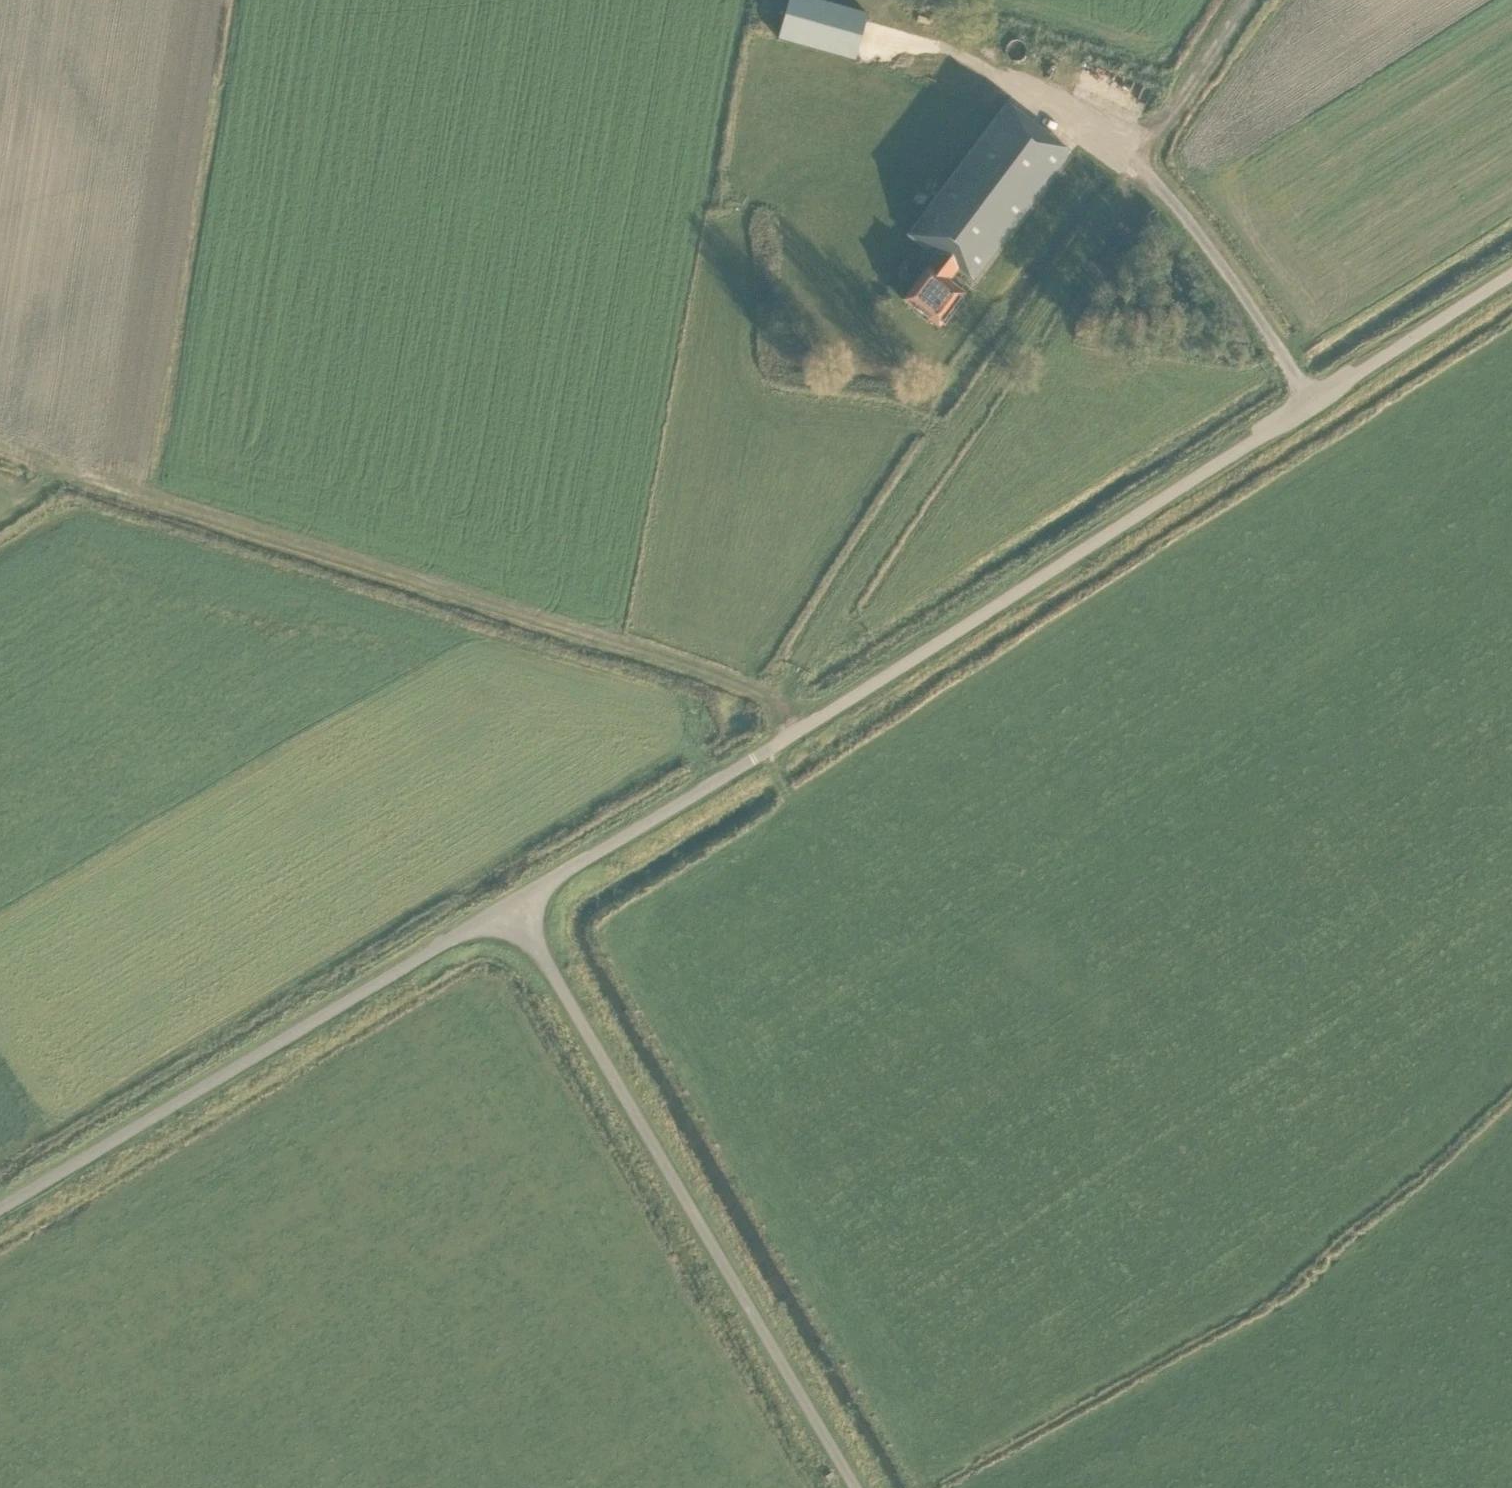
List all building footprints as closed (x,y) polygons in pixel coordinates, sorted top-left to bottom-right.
[(869,14),(819,0),(789,0),(778,39),(856,60),(869,14)] [(957,269),(970,280),(1069,150),(1006,102),(905,235),(923,249),(925,246),(936,254),(901,299),(936,326),(939,322),(943,325),(963,299),(959,296),(962,293),(948,282),(957,269)] [(918,261),(910,255),(901,267),(909,274),(918,261)]
